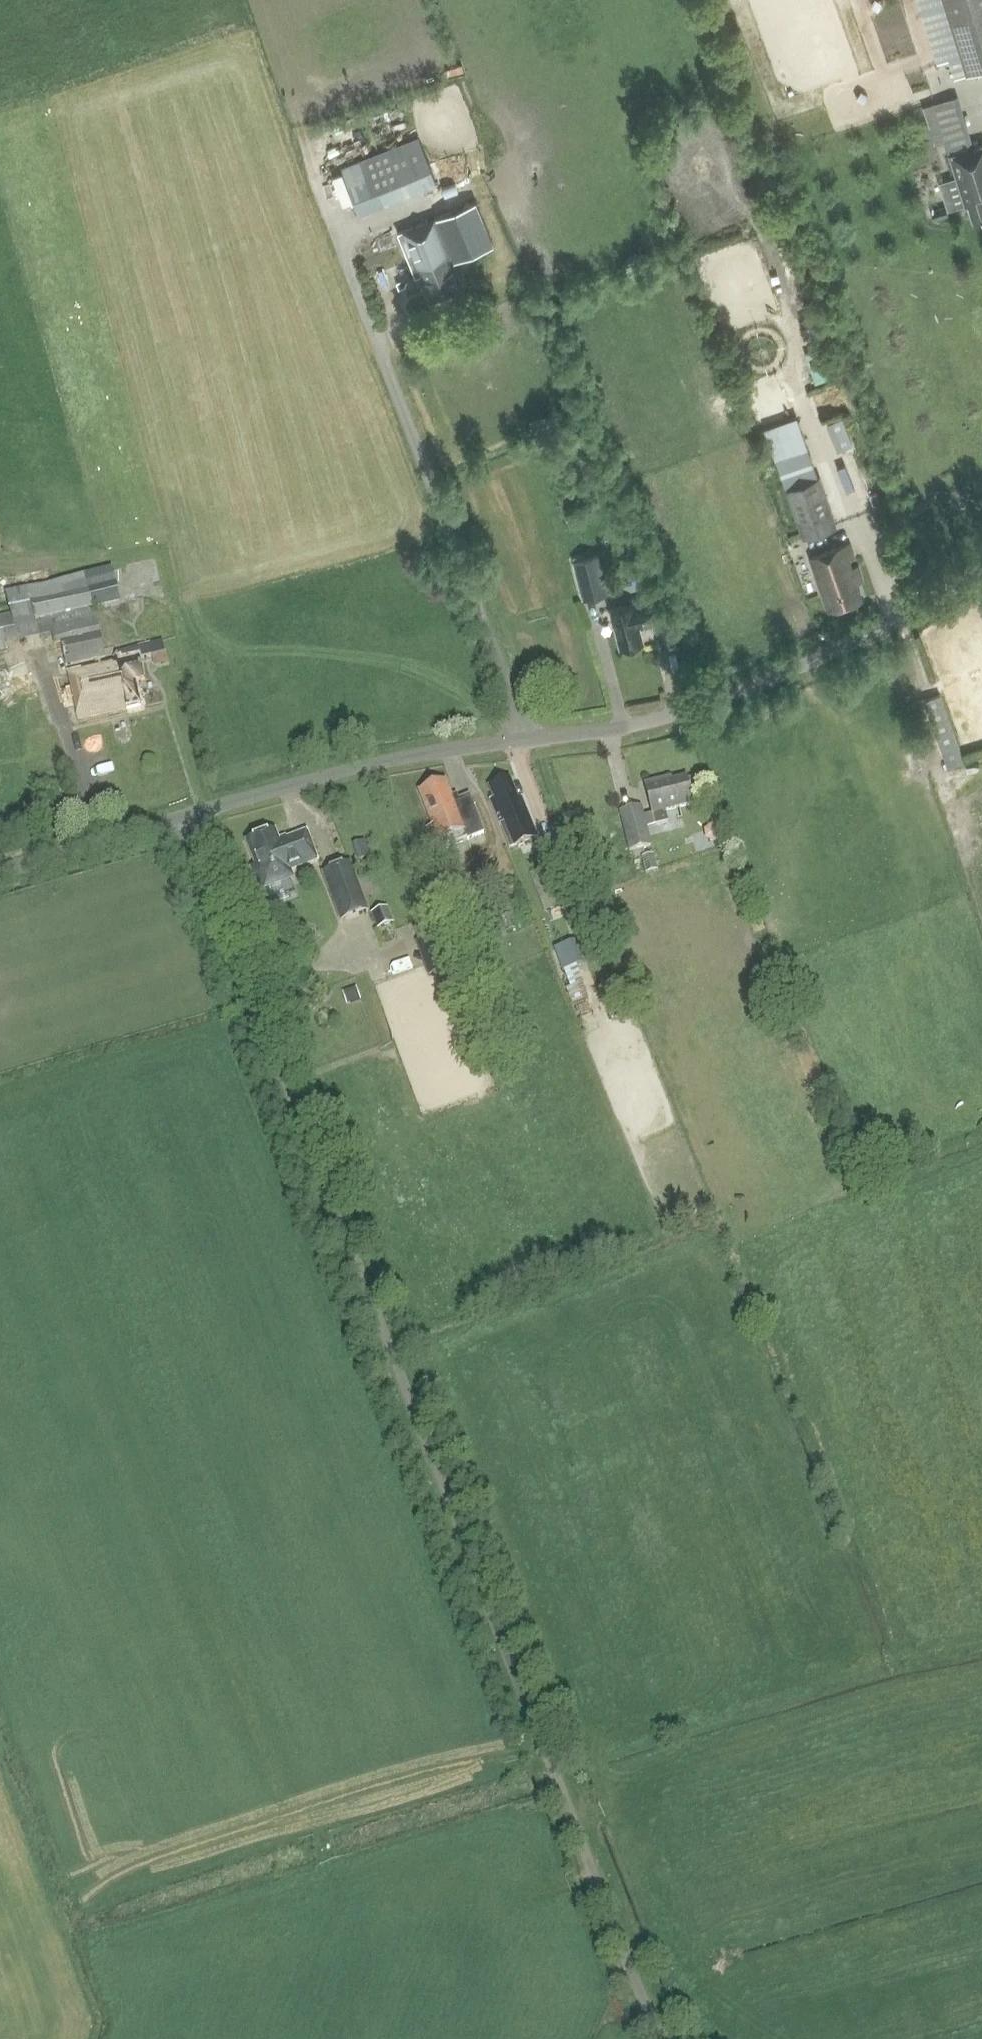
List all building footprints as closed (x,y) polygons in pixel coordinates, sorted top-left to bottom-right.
[(981,71),(981,0),(942,0),(965,76),(981,71)] [(924,107),(930,128),(919,131),(923,144),(934,140),(935,144),(946,141),(934,103),(924,107)] [(949,156),(964,206),(967,205),(972,220),(981,217),(981,146),(949,156)] [(369,155),(340,167),(358,214),(388,202),(369,155)] [(397,235),(414,277),(419,275),(429,300),(461,287),(451,262),(494,245),(476,201),(397,235)] [(931,210),(934,220),(949,215),(946,206),(931,210)] [(764,427),(803,537),(835,526),(797,416),(764,427)] [(828,611),(860,600),(855,584),(861,582),(856,567),(850,569),(847,561),(853,559),(849,544),(810,557),(828,611)] [(572,561),(582,599),(610,592),(600,553),(572,561)] [(37,638),(51,635),(53,646),(60,644),(65,666),(105,658),(94,609),(119,604),(111,568),(25,588),(37,638)] [(658,598),(641,602),(610,611),(620,649),(643,643),(639,628),(664,622),(658,598)] [(114,650),(116,662),(165,652),(162,639),(114,650)] [(135,680),(144,678),(140,658),(116,663),(115,659),(66,670),(78,724),(128,712),(127,711),(141,708),(140,704),(140,703),(135,680)] [(927,699),(947,754),(960,749),(940,694),(927,699)] [(645,784),(654,824),(667,821),(664,810),(692,803),(690,794),(695,793),(696,789),(695,782),(691,779),(686,781),(685,777),(672,780),(671,778),(645,784)] [(536,837),(525,811),(521,799),(518,800),(509,780),(490,788),(494,798),(489,800),(509,848),(536,837)] [(433,845),(454,837),(456,842),(482,832),(468,795),(458,799),(456,794),(450,796),(445,782),(419,792),(432,826),(426,828),(433,845)] [(641,806),(620,811),(630,851),(651,846),(641,806)] [(246,844),(254,863),(249,866),(259,892),(294,879),(291,871),(317,861),(306,834),(278,844),(274,833),(246,844)] [(369,911),(350,862),(321,873),(339,922),(369,911)] [(531,872),(545,910),(566,902),(552,865),(531,872)] [(387,907),(371,913),(377,929),(393,923),(387,907)] [(570,987),(566,988),(572,1004),(588,998),(576,965),(563,970),(570,987)]
